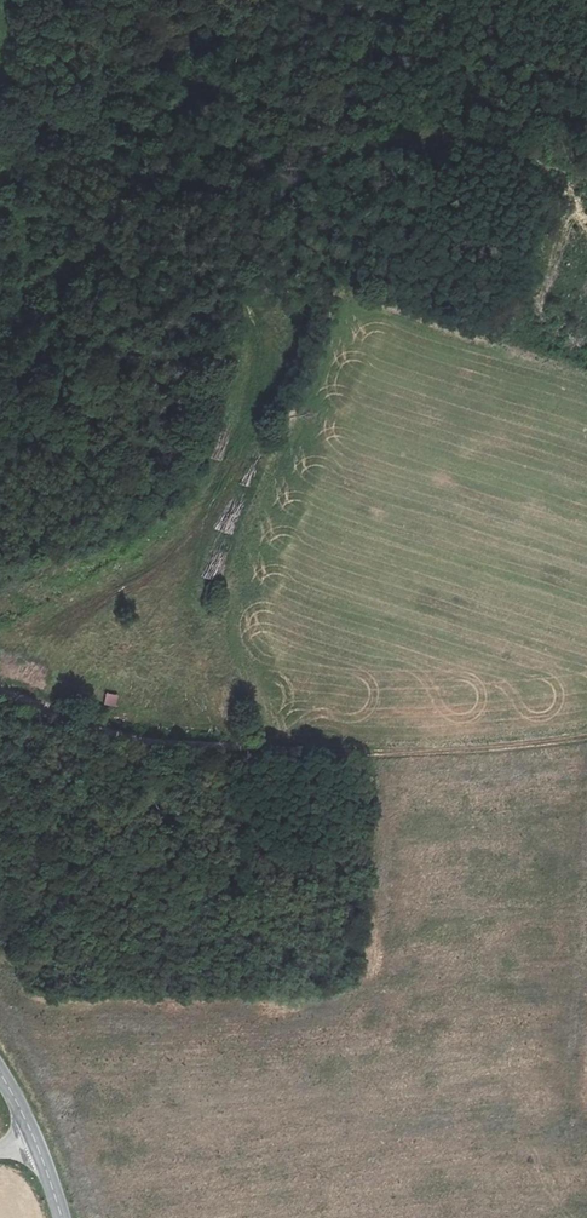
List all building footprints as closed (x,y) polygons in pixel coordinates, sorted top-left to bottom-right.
[(104,705),(116,707),(119,696),(106,693),(104,705)]
